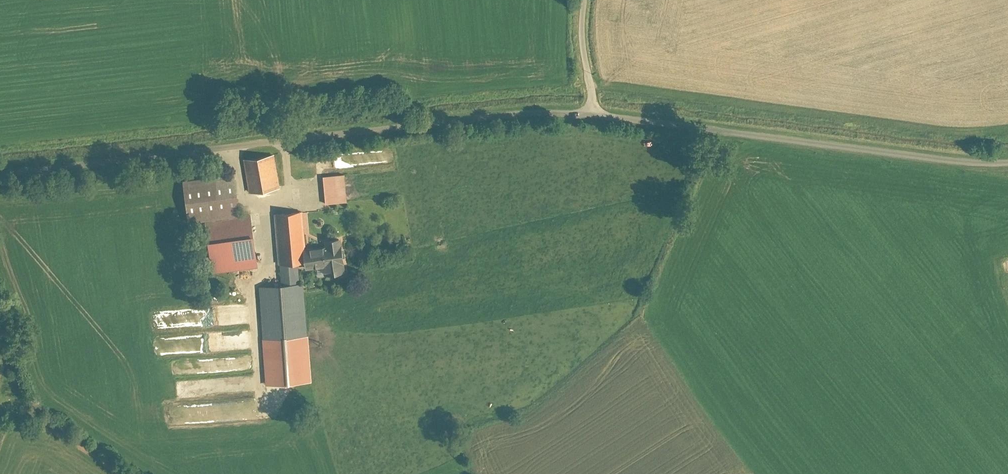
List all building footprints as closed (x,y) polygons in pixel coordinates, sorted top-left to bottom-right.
[(247,163),(250,195),(281,192),(278,160),(247,163)] [(324,179),(326,206),(350,204),(348,178),(324,179)] [(238,180),(183,185),(186,220),(241,215),(238,180)] [(279,265),(282,265),(283,287),(261,289),(267,386),(315,383),(309,286),(300,286),(298,263),(308,263),(305,214),(276,216),(279,265)] [(216,233),(217,270),(265,269),(264,220),(249,221),(250,232),(216,233)] [(310,272),(320,271),(321,278),(345,276),(345,269),(351,269),(349,244),(344,245),(343,238),(329,239),(330,246),(308,247),(310,272)]
